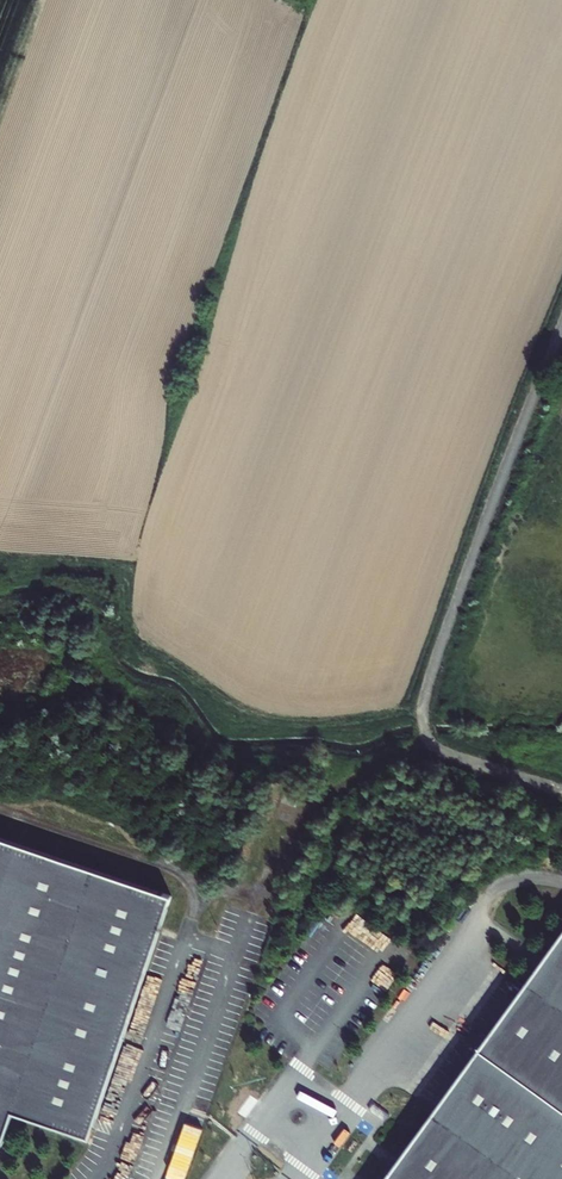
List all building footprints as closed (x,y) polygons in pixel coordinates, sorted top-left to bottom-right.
[(0,1147),(12,1113),(88,1139),(171,896),(0,838),(0,1147)] [(384,1178),(561,1178),(561,932),(384,1178)]
